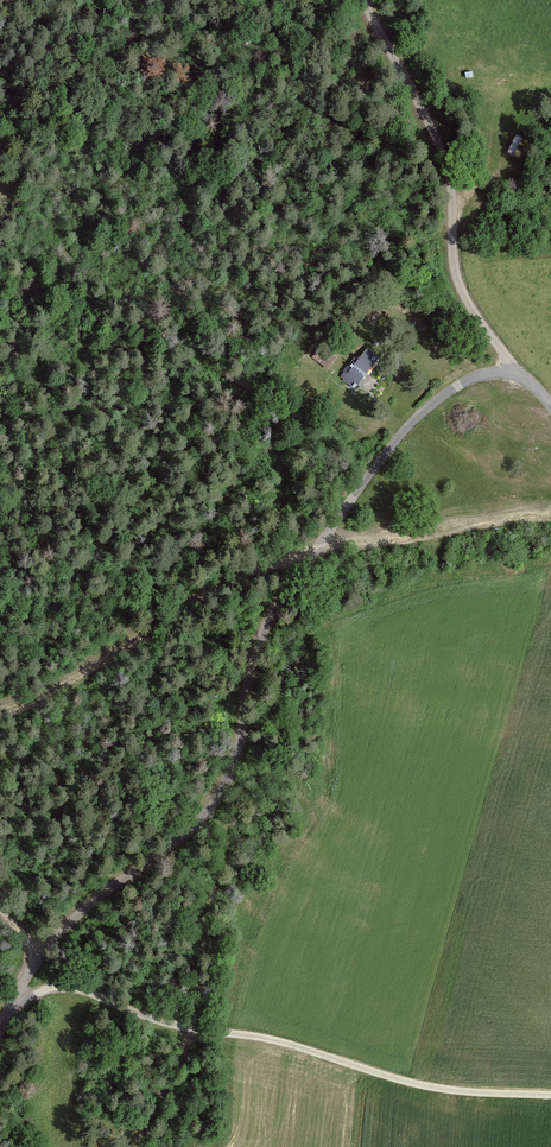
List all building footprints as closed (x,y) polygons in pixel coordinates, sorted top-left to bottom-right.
[(386,363),(367,350),(347,381),(366,394),(386,363)]
